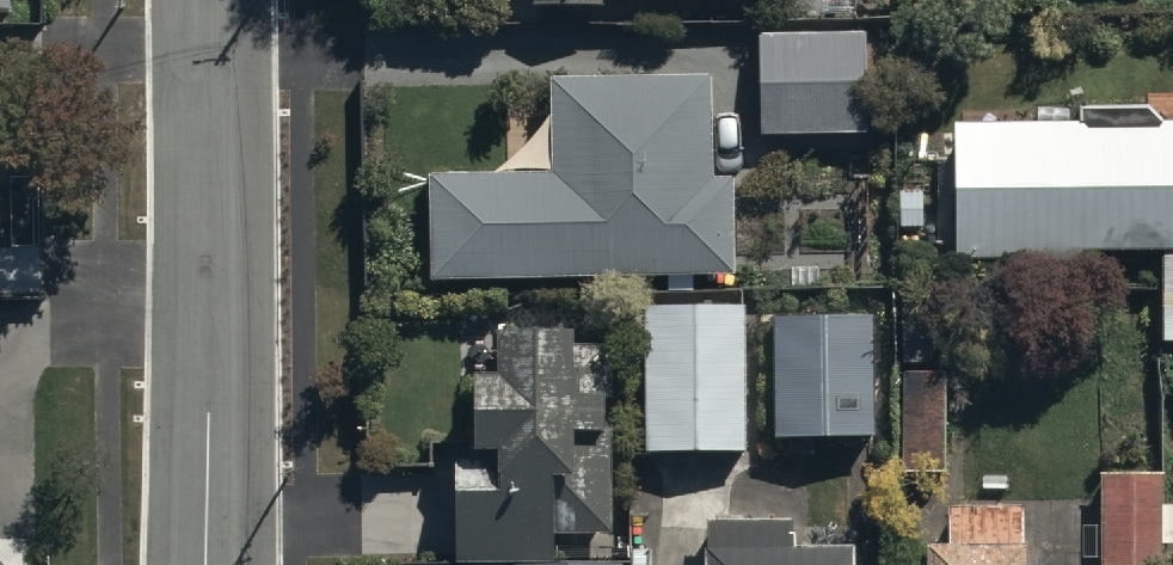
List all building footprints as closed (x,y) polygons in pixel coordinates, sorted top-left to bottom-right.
[(867,31),(761,31),(762,129),(868,128),(867,31)] [(430,170),(432,273),(735,268),(733,175),(711,176),(710,73),(550,76),(552,168),(430,170)] [(954,118),(953,256),(1017,256),(1017,247),(1162,247),(1162,336),(1172,336),(1172,119),(1161,119),(1161,102),(1080,102),(1080,118),(954,118)] [(744,300),(644,300),(644,446),(744,446),(744,300)] [(772,312),(774,433),(874,431),(872,310),(772,312)] [(456,558),(512,558),(555,558),(555,528),(610,528),(611,424),(605,424),(605,393),(611,393),(610,342),(571,342),(571,321),(499,321),(499,368),(472,368),(472,439),(456,439),(456,558)] [(947,366),(902,366),(901,457),(946,457),(947,366)] [(1099,468),(1099,564),(1167,564),(1167,468),(1099,468)] [(954,537),(925,538),(925,564),(1027,564),(1026,537),(1019,537),(1019,502),(954,502),(954,537)] [(853,539),(788,540),(788,511),(701,513),(702,564),(853,564),(853,539)]
